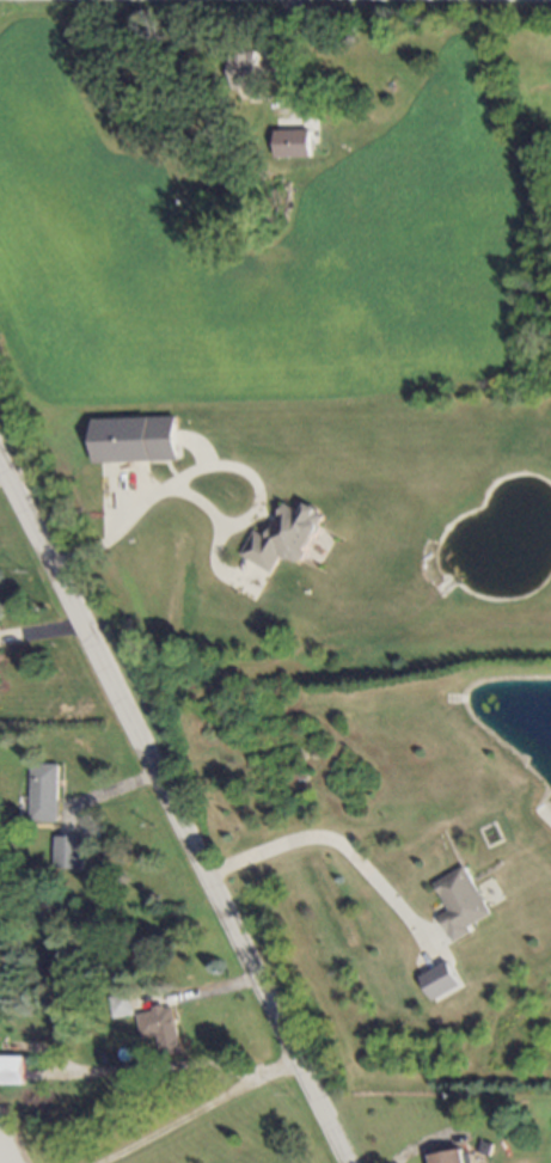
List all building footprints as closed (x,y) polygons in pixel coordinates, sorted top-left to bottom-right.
[(236,52),(235,87),(261,87),(261,52),(236,52)] [(312,129),(277,130),(278,158),(313,157),(312,129)] [(94,419),(95,463),(178,460),(177,416),(94,419)] [(240,557),(273,572),(280,555),(301,565),(325,513),(299,501),(295,508),(284,503),(268,537),(253,530),(240,557)] [(60,765),(32,764),(30,821),(58,822),(60,765)] [(83,869),(84,837),(55,836),(55,868),(83,869)] [(435,883),(450,911),(440,916),(454,942),(473,932),(470,926),(493,915),(468,866),(435,883)] [(434,1001),(463,986),(450,961),(421,976),(434,1001)] [(174,1005),(137,1013),(142,1040),(158,1037),(162,1055),(183,1051),(174,1005)] [(26,1057),(0,1056),(0,1084),(26,1085),(26,1057)] [(5,1106),(0,1108),(0,1162),(31,1162),(5,1106)] [(468,1151),(434,1152),(434,1162),(468,1162),(468,1151)]
